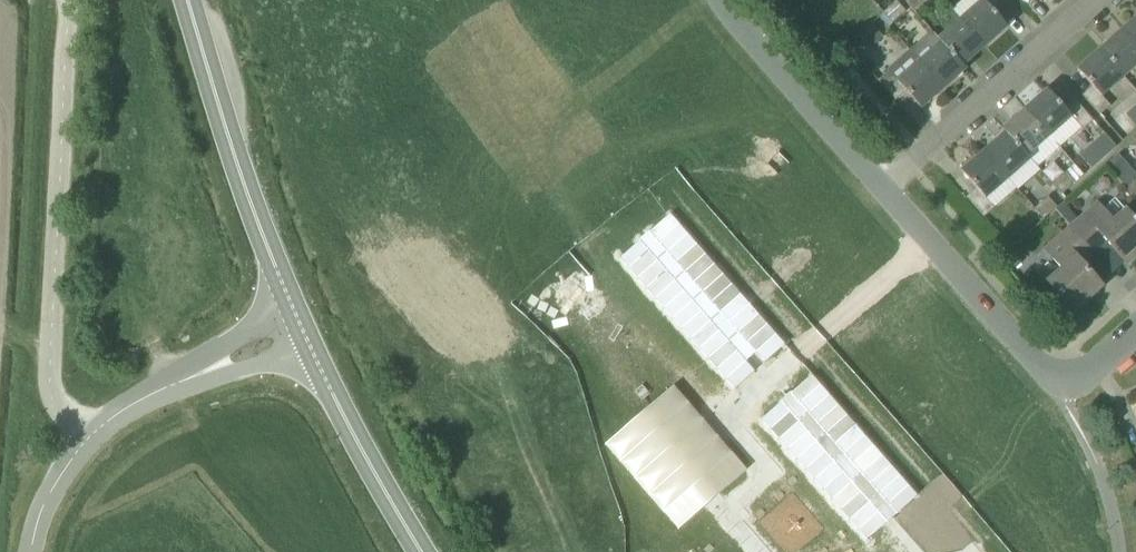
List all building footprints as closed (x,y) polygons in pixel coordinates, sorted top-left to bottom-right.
[(915,11),(928,0),(907,0),(906,1),(915,11)] [(1003,0),(982,0),(961,18),(985,45),(1007,26),(993,9),(1003,0)] [(884,12),(893,22),(906,11),(897,1),(884,12)] [(942,41),(963,64),(985,45),(961,18),(938,38),(941,42),(942,41)] [(1123,29),(1135,44),(1135,18),(1123,29)] [(872,23),(859,35),(871,48),(884,36),(872,23)] [(1100,49),(1124,76),(1135,65),(1135,44),(1123,29),(1100,49)] [(966,68),(963,64),(942,41),(941,42),(920,60),(920,61),(944,88),(966,68)] [(1102,95),(1124,76),(1100,49),(1078,69),(1093,85),(1083,94),(1101,114),(1111,106),(1102,95)] [(888,69),(889,70),(879,80),(896,100),(906,91),(921,107),(944,88),(920,61),(920,60),(911,50),(888,69)] [(1026,109),(1049,135),(1071,116),(1084,130),(1094,120),(1077,101),(1066,110),(1048,89),(1026,109)] [(1049,135),(1026,109),(1003,129),(1006,132),(1026,155),(1027,154),(1049,135)] [(1026,155),(1006,132),(984,151),(1008,178),(1030,158),(1027,154),(1026,155)] [(1105,133),(1093,144),(1104,157),(1117,146),(1105,133)] [(967,196),(984,217),(995,208),(985,197),(1008,178),(984,151),(962,171),(977,187),(967,196)] [(1119,153),(1106,164),(1106,165),(1113,173),(1126,161),(1119,153)] [(1053,183),(1062,193),(1076,182),(1066,171),(1053,183)] [(1124,186),(1135,199),(1135,176),(1124,186)] [(1048,196),(1035,208),(1045,219),(1055,209),(1058,207),(1048,196)] [(1058,207),(1055,209),(1071,227),(1080,220),(1063,202),(1058,207)] [(1112,247),(1127,264),(1135,257),(1131,252),(1135,247),(1135,218),(1128,209),(1116,220),(1103,206),(1099,202),(1080,220),(1071,227),(1094,252),(1107,241),(1112,247)] [(1046,249),(1063,267),(1048,281),(1074,311),(1103,286),(1083,263),(1094,252),(1071,227),(1046,249)]
